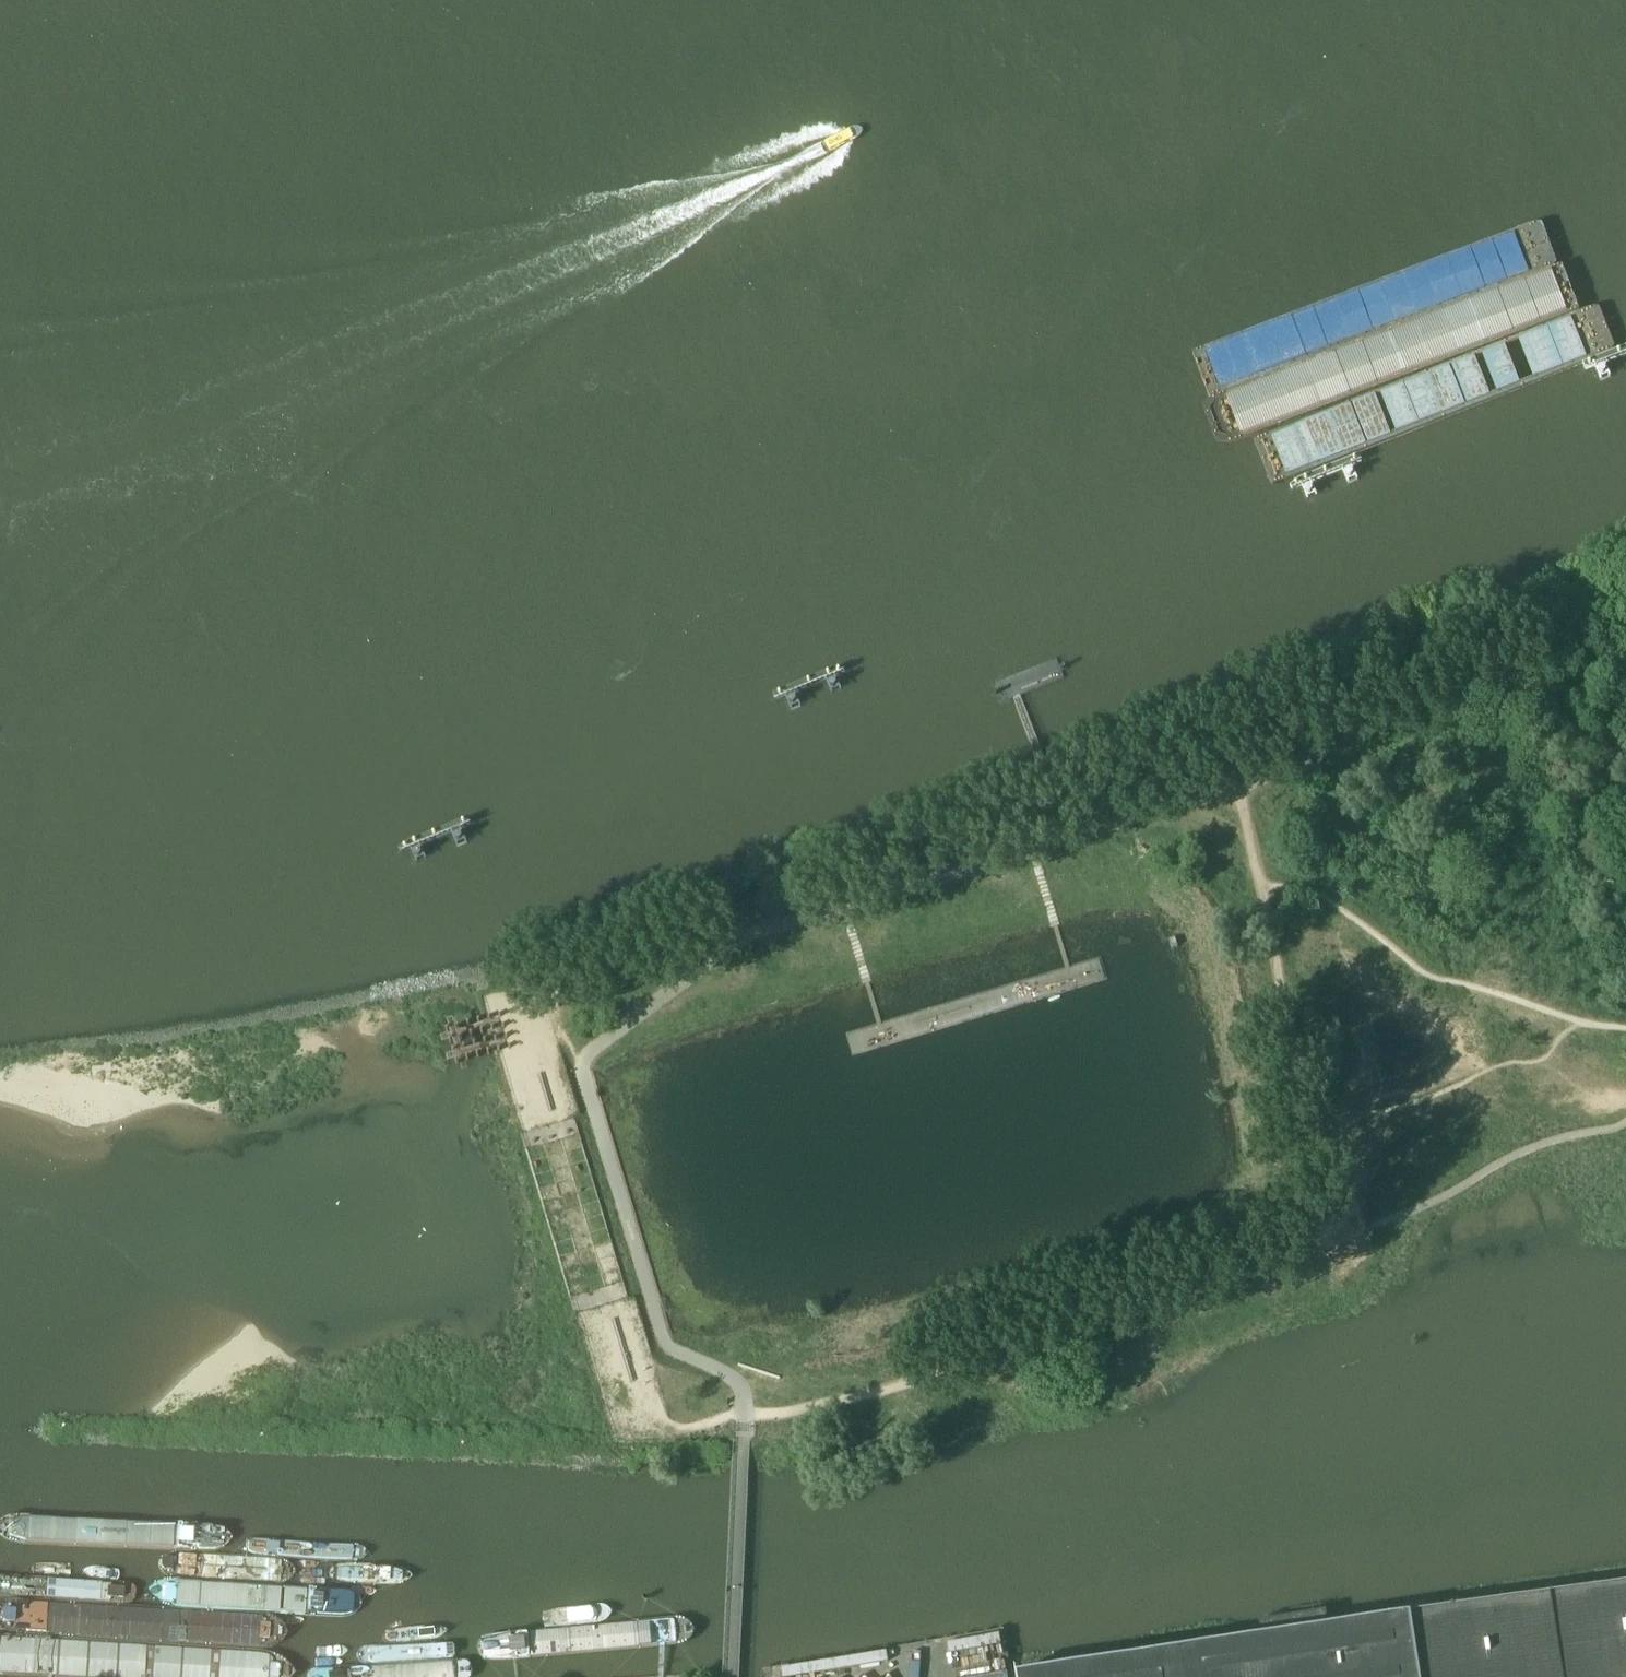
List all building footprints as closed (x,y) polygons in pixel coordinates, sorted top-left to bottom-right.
[(1410,1614),(1411,1621),(1419,1676),(1625,1676),(1625,1584),(1410,1614)] [(1411,1621),(1410,1614),(1329,1626),(1326,1611),(1259,1621),(1261,1636),(1017,1674),(1018,1676),(1419,1676),(1411,1621)]
